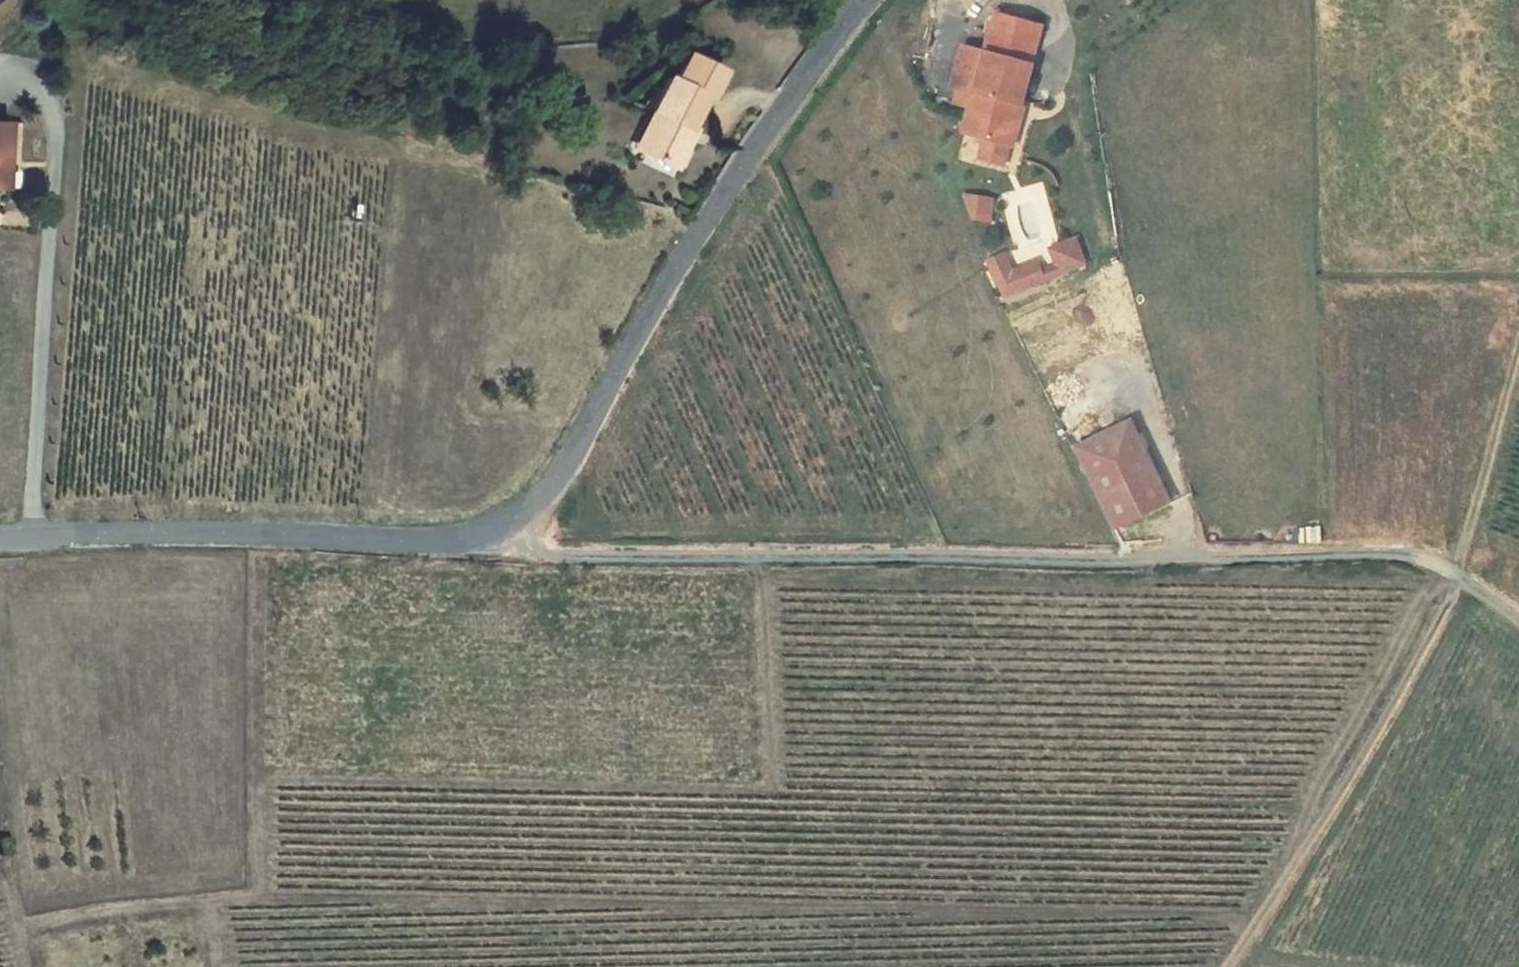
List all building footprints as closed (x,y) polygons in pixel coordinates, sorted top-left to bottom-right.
[(1008,143),(1040,26),(995,13),(985,52),(963,46),(952,85),(959,87),(964,88),(960,103),(970,105),(963,130),(985,137),(1008,143)] [(715,66),(674,57),(665,80),(658,78),(644,113),(658,117),(643,156),(678,168),(694,128),(686,126),(698,92),(704,94),(715,66)] [(959,87),(955,101),(960,103),(964,88),(959,87)] [(658,117),(644,113),(630,151),(643,156),(658,117)] [(985,137),(980,157),(1002,163),(1008,143),(985,137)] [(973,217),(989,219),(991,198),(963,194),(973,217)] [(987,263),(1002,297),(1084,263),(1074,240),(1052,249),(1059,266),(1041,274),(1036,264),(1012,274),(1004,255),(987,263)] [(1127,420),(1075,445),(1113,525),(1166,499),(1127,420)]
